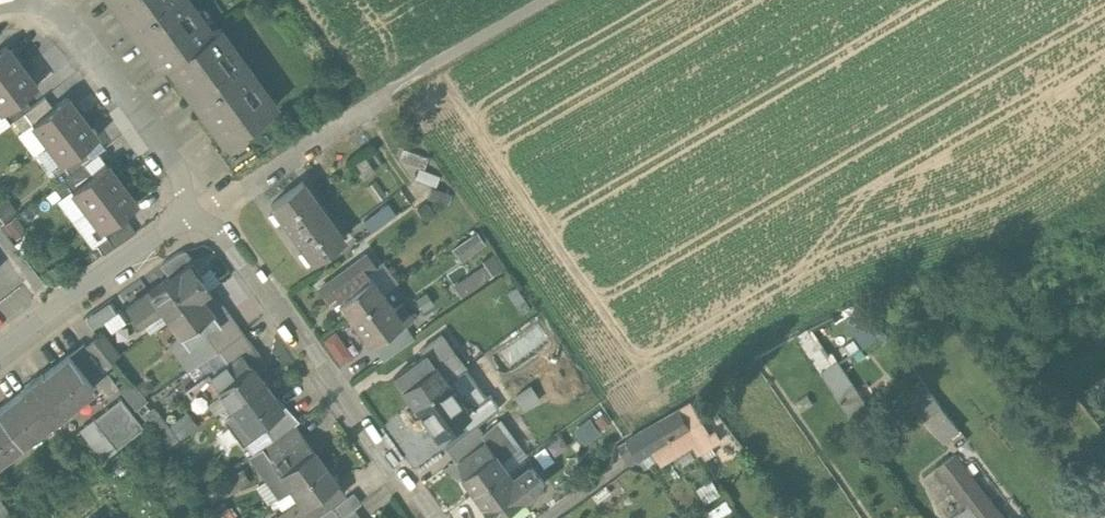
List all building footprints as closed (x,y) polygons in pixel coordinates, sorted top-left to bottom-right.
[(159,70),(167,65),(207,36),(197,20),(201,18),(190,3),(186,6),(181,0),(109,0),(159,70)] [(207,36),(167,65),(224,145),(272,110),(261,95),(265,93),(254,78),(250,81),(236,61),(240,58),(229,43),(225,45),(215,30),(207,36)] [(22,67),(6,47),(0,52),(0,84),(22,67)] [(0,84),(0,111),(2,114),(23,98),(37,87),(22,67),(0,84)] [(23,98),(2,114),(10,124),(13,122),(31,109),(23,98)] [(31,109),(13,122),(21,132),(32,124),(53,108),(45,98),(31,109)] [(53,108),(32,124),(47,144),(82,118),(67,98),(53,108)] [(82,118),(47,144),(62,165),(83,149),(97,138),(82,118)] [(62,165),(52,173),(60,183),(84,165),(91,159),(83,149),(62,165)] [(92,175),(71,191),(86,211),(121,184),(106,164),(92,175)] [(60,183),(53,188),(61,199),(71,191),(92,175),(84,165),(60,183)] [(343,240),(302,183),(271,205),(312,263),(343,240)] [(121,184),(86,211),(102,231),(136,205),(121,184)] [(361,216),(367,228),(396,214),(390,202),(361,216)] [(128,222),(96,244),(103,255),(135,232),(128,222)] [(449,245),(457,260),(483,245),(475,231),(449,245)] [(176,254),(160,265),(169,278),(191,263),(183,252),(176,254)] [(366,258),(320,291),(328,303),(335,297),(351,320),(383,296),(371,280),(370,280),(366,275),(374,269),(366,258)] [(451,282),(457,293),(497,271),(491,260),(451,282)] [(169,278),(126,309),(139,327),(160,312),(166,321),(167,321),(200,297),(208,291),(199,278),(200,276),(191,263),(169,278)] [(402,307),(395,312),(383,296),(351,320),(363,335),(356,341),(374,365),(387,356),(376,341),(386,334),(398,351),(422,334),(402,307)] [(200,297),(167,321),(179,337),(180,337),(190,351),(230,322),(215,300),(206,306),(200,297)] [(230,322),(190,351),(199,364),(218,350),(240,334),(230,322)] [(240,334),(218,350),(226,360),(247,345),(240,334)] [(441,337),(421,352),(424,357),(394,379),(403,391),(402,392),(413,407),(446,383),(464,369),(441,337)] [(114,358),(97,338),(85,347),(102,367),(114,358)] [(834,352),(816,364),(844,404),(861,392),(834,352)] [(21,391),(22,392),(0,409),(0,415),(21,443),(50,421),(50,422),(64,411),(64,410),(92,388),(68,356),(43,376),(42,375),(21,391)] [(241,356),(205,382),(203,378),(185,391),(200,411),(221,395),(228,405),(261,382),(254,371),(253,372),(250,366),(249,367),(241,356)] [(903,384),(938,441),(954,431),(919,374),(903,384)] [(261,382),(228,405),(235,415),(226,422),(242,445),(258,433),(255,428),(281,409),(261,382)] [(446,383),(413,407),(433,433),(466,409),(446,383)] [(143,427),(120,398),(92,420),(115,449),(143,427)] [(583,442),(613,420),(601,403),(571,425),(583,442)] [(284,412),(262,428),(272,441),(293,426),(284,412)] [(466,415),(437,437),(446,449),(475,428),(466,415)] [(21,443),(0,417),(0,459),(21,443)] [(676,446),(660,420),(650,427),(661,446),(661,447),(669,459),(694,446),(690,439),(676,446)] [(475,428),(446,449),(455,461),(484,439),(476,427),(475,428)] [(650,427),(628,440),(636,453),(640,459),(661,447),(661,446),(650,427)] [(293,440),(297,445),(278,460),(274,454),(269,458),(273,463),(272,464),(280,474),(279,475),(291,491),(323,467),(312,451),(311,452),(303,441),(299,436),(293,440)] [(636,453),(628,440),(620,445),(628,458),(636,453)] [(490,444),(457,468),(477,494),(509,470),(490,444)] [(956,456),(940,468),(969,509),(957,517),(1003,517),(956,456)] [(291,492),(298,501),(276,517),(277,517),(311,517),(342,495),(334,484),(335,483),(323,467),(291,491),(291,492)] [(477,494),(494,517),(499,517),(515,507),(544,485),(532,469),(516,481),(509,470),(477,494)] [(499,517),(523,517),(515,507),(499,517)] [(319,517),(337,517),(330,510),(319,517)]
